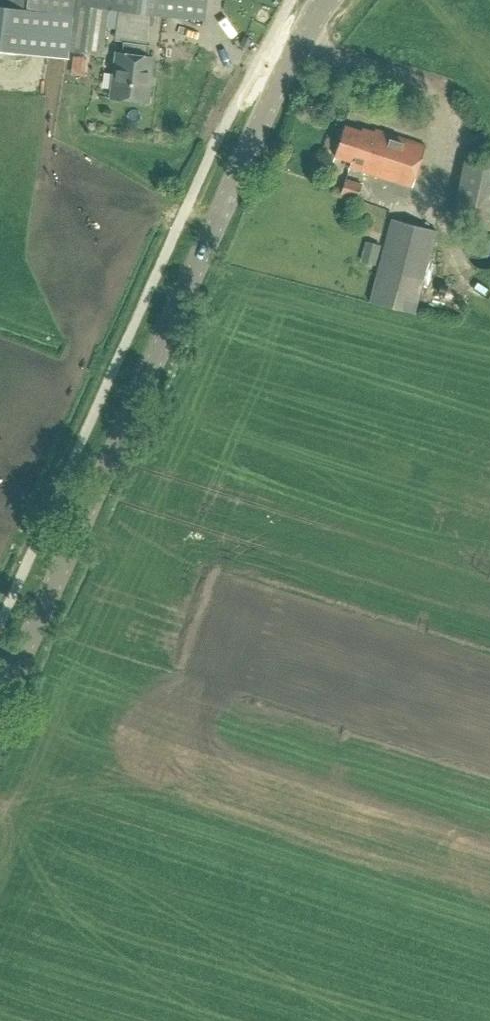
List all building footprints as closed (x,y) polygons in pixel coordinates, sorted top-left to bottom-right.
[(205,0),(0,0),(0,41),(62,49),(64,49),(65,49),(87,52),(92,53),(102,54),(105,27),(107,14),(107,13),(107,8),(109,8),(118,9),(119,9),(150,13),(151,13),(152,13),(157,13),(175,15),(181,16),(203,19),(205,0)] [(150,13),(118,9),(113,36),(121,36),(121,41),(123,41),(146,44),(150,13)] [(245,36),(240,44),(248,48),(253,40),(245,36)] [(114,51),(111,76),(109,97),(109,98),(112,98),(148,102),(149,102),(154,55),(153,55),(148,55),(148,54),(149,45),(149,44),(148,44),(147,44),(146,44),(123,41),(123,42),(122,51),(114,50),(114,51)] [(372,134),(344,124),(334,156),(350,161),(348,166),(410,188),(424,145),(374,128),(372,134)] [(489,228),(489,165),(462,160),(452,222),(489,228)] [(356,199),(361,184),(345,178),(340,194),(356,199)] [(413,313),(435,231),(390,219),(368,301),(413,313)] [(356,258),(368,261),(374,239),(362,236),(356,258)]
